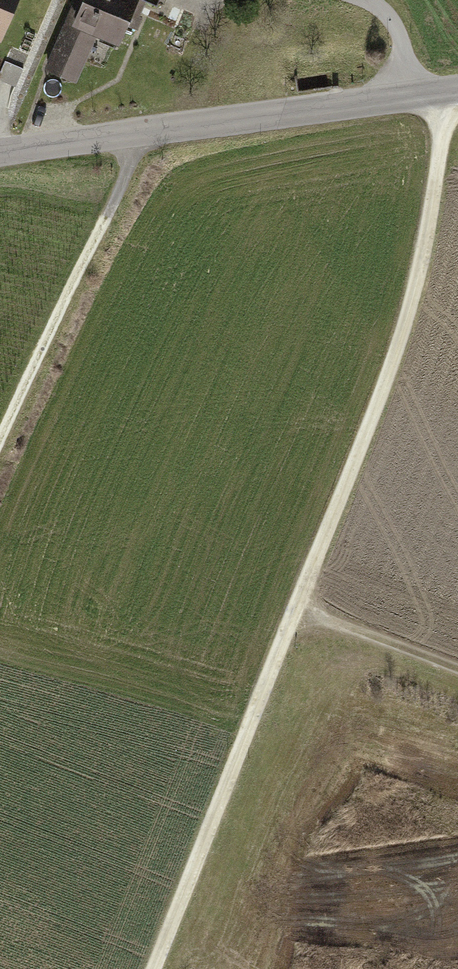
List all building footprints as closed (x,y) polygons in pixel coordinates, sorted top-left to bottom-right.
[(2,34),(17,0),(0,0),(0,33),(2,34)] [(97,30),(120,40),(137,0),(85,0),(81,9),(96,15),(91,27),(97,30)] [(96,15),(81,9),(77,20),(70,17),(48,69),(75,81),(97,30),(91,27),(96,15)]
